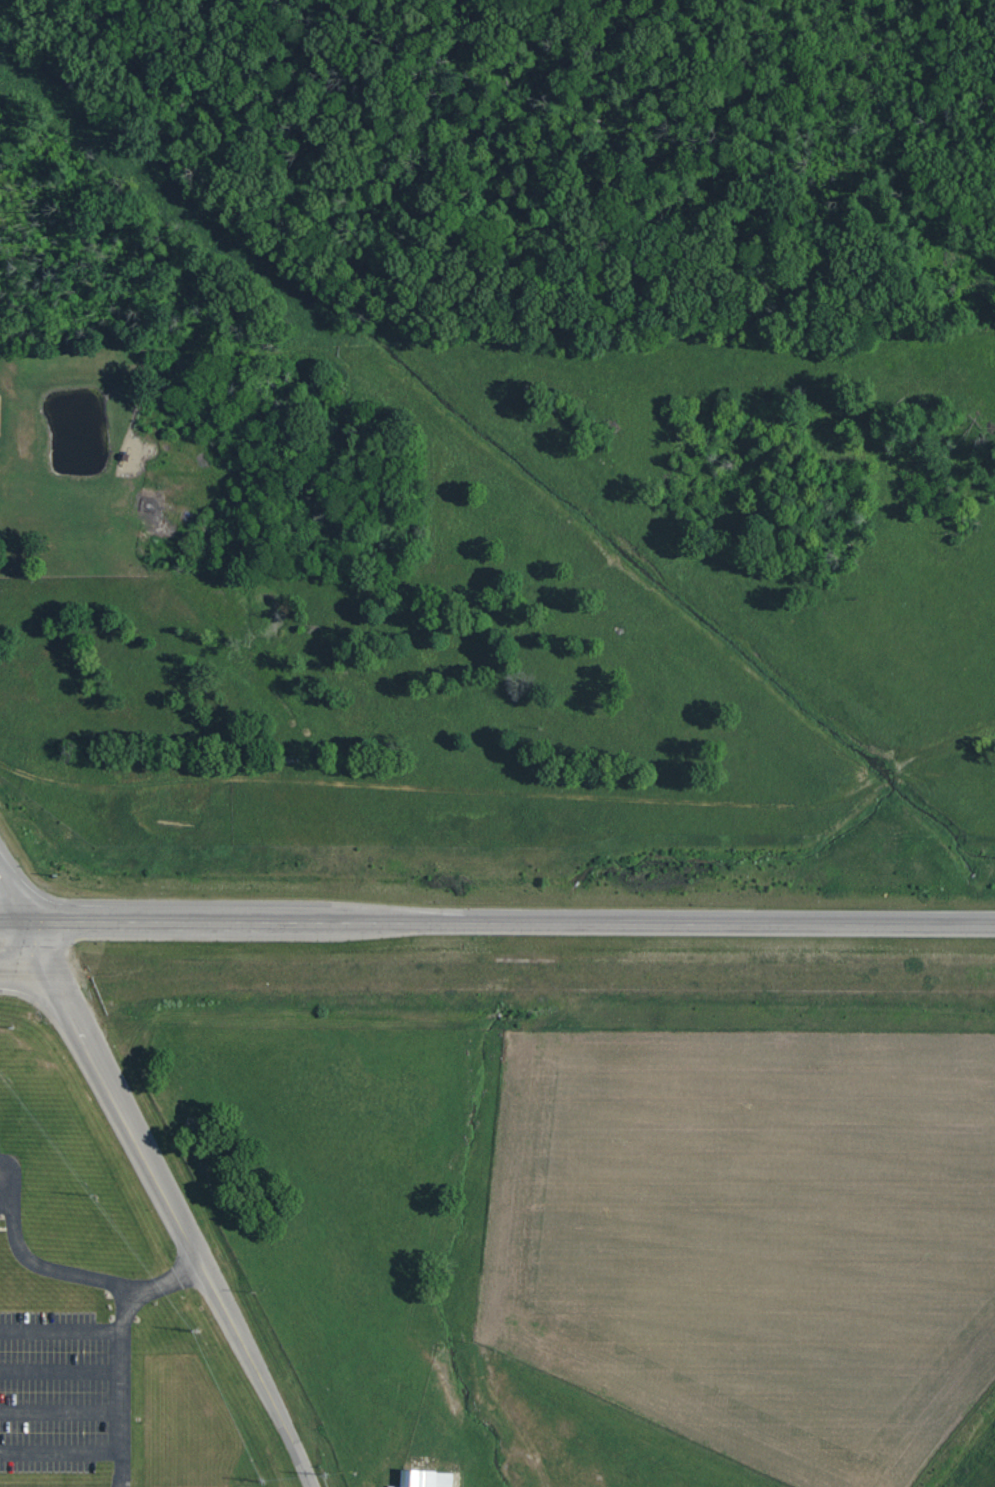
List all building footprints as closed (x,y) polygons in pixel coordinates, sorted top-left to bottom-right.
[(412,1486),(469,1486),(470,1475),(454,1474),(453,1470),(413,1469),(412,1486)]
